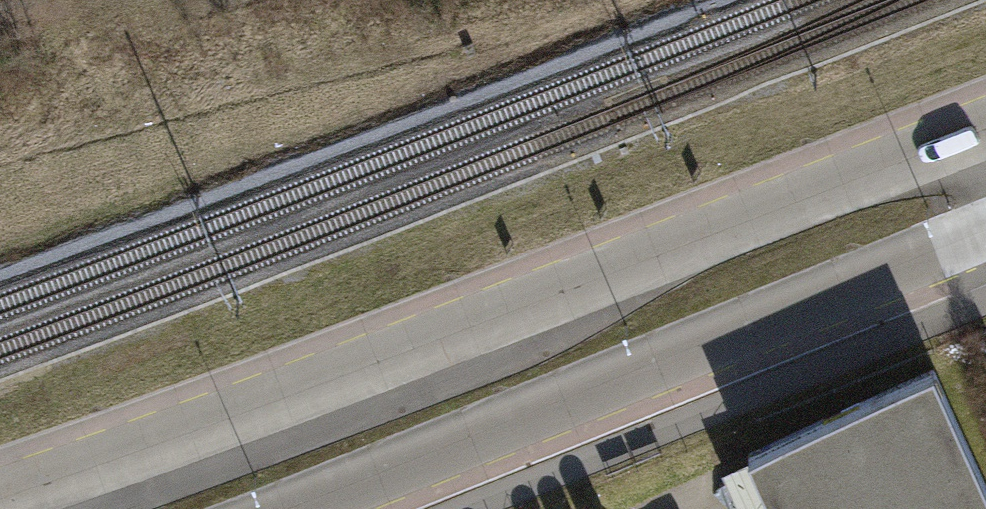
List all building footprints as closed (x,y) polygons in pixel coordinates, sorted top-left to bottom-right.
[(928,372),(717,467),(737,508),(985,508),(985,499),(928,372)]
